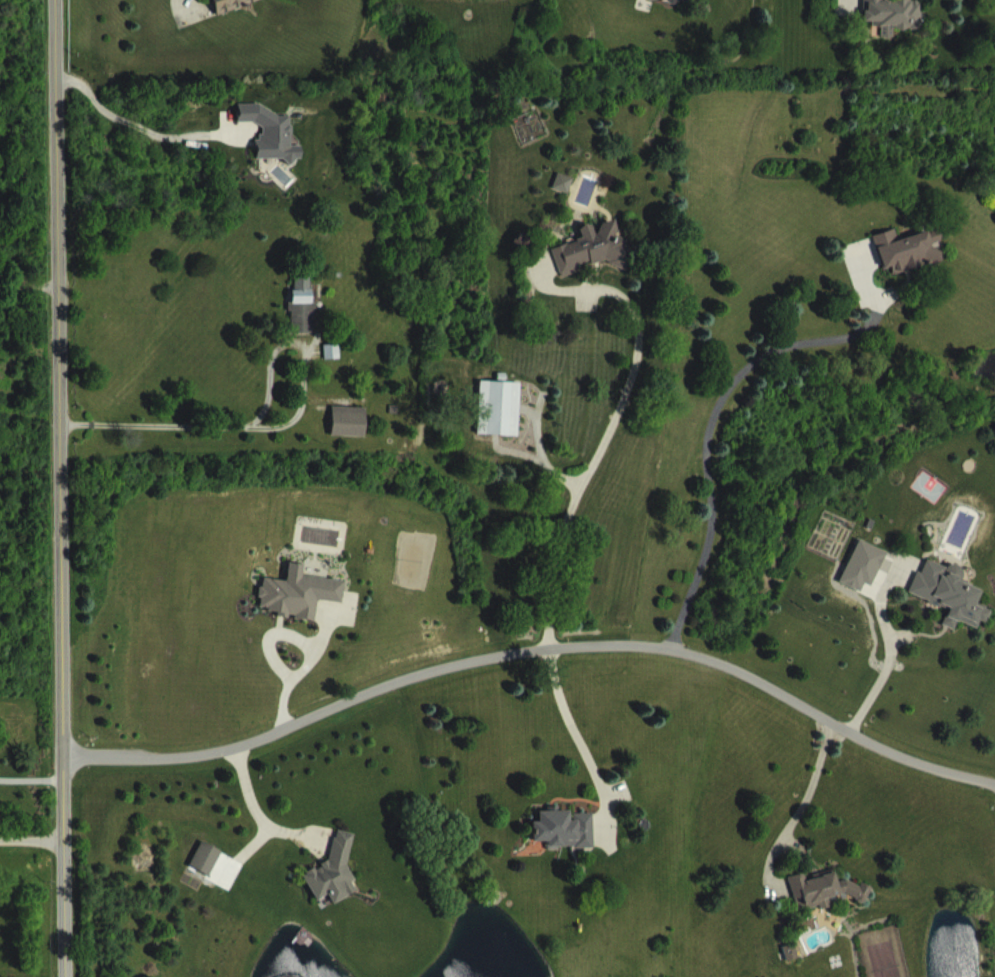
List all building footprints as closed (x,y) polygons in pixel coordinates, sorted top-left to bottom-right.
[(272,0),(202,0),(204,7),(214,4),(222,30),(276,12),(272,0)] [(644,10),(693,21),(697,0),(647,0),(644,10)] [(926,44),(926,13),(886,13),(886,4),(870,4),(870,36),(878,36),(878,42),(887,42),(887,53),(900,53),(900,44),(926,44)] [(261,175),(306,175),(305,161),(295,161),(295,123),(243,124),(243,138),(268,138),(268,153),(260,153),(261,175)] [(575,209),(579,192),(562,188),(558,205),(575,209)] [(557,262),(564,289),(613,276),(616,285),(638,279),(630,251),(624,252),(619,234),(600,239),(600,238),(584,242),(587,254),(557,262)] [(878,250),(889,283),(895,282),(898,290),(946,275),(940,258),(946,256),(942,243),(904,255),(901,243),(878,250)] [(298,349),(318,349),(318,291),(297,291),(298,349)] [(331,375),(346,374),(345,359),(330,360),(331,375)] [(524,451),(525,397),(485,396),(483,450),(524,451)] [(336,451),(370,452),(371,423),(338,422),(336,451)] [(846,597),(867,606),(870,598),(877,601),(893,566),(864,554),(846,597)] [(953,623),(947,640),(959,644),(962,636),(982,643),(985,636),(991,638),(994,627),(994,626),(980,620),(985,604),(965,597),(969,586),(932,572),(927,587),(922,585),(914,609),(953,623)] [(349,596),(307,591),(309,579),(294,578),(291,596),(267,593),(264,624),(282,626),(281,630),(300,632),(300,634),(320,636),(322,615),(347,618),(349,596)] [(597,828),(575,829),(575,825),(565,826),(565,822),(552,822),(552,826),(542,826),(543,836),(536,836),(536,856),(552,856),(552,863),(598,862),(597,828)] [(359,849),(341,845),(334,875),(319,882),(321,883),(308,889),(321,916),(333,910),(337,918),(361,907),(358,900),(359,894),(352,880),(359,849)] [(228,867),(208,856),(195,881),(214,892),(228,867)] [(803,926),(822,921),(828,924),(836,922),(834,913),(848,909),(870,918),(877,902),(869,899),(864,900),(852,895),(842,897),(840,887),(812,895),(810,887),(794,891),(803,926)] [(800,965),(795,967),(792,960),(788,962),(793,976),(803,973),(800,965)]
